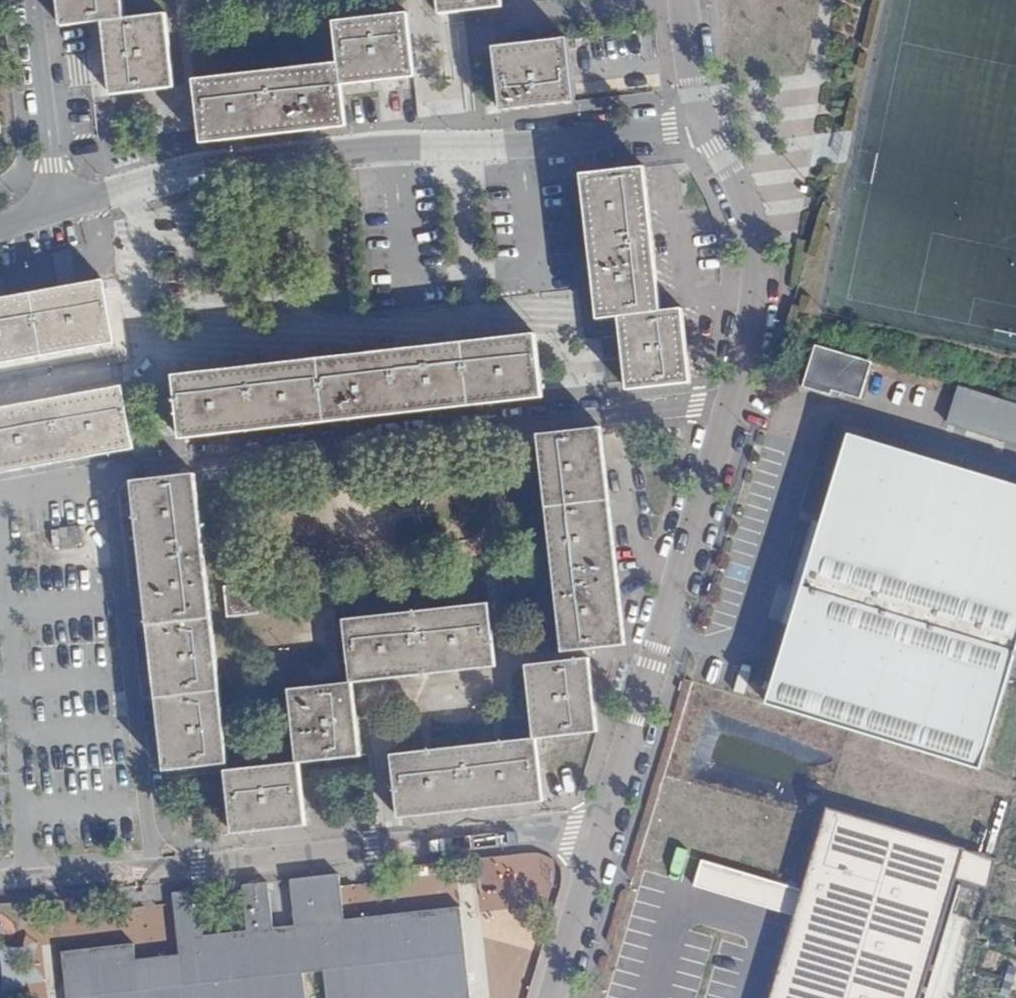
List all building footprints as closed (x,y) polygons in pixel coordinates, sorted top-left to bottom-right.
[(62,24),(102,21),(124,17),(122,0),(59,0),(62,24)] [(501,6),(500,0),(438,0),(440,13),(501,6)] [(164,13),(124,17),(102,21),(111,93),(173,86),(164,13)] [(341,84),(414,76),(406,13),(334,21),(338,64),(194,80),(196,97),(200,141),(345,126),(341,84)] [(573,101),(565,39),(505,46),(494,47),(501,110),(503,110),(511,109),(573,101)] [(629,390),(690,383),(682,308),(660,311),(643,166),(581,173),(599,318),(620,316),(629,390)] [(103,286),(102,280),(0,299),(0,362),(113,341),(103,286)] [(543,396),(536,334),(174,375),(181,437),(543,396)] [(848,398),(858,361),(803,345),(792,381),(848,398)] [(1015,440),(1015,405),(945,385),(934,422),(1014,445),(1015,440)] [(122,387),(0,409),(0,472),(133,448),(122,387)] [(625,644),(601,427),(538,434),(562,651),(625,644)] [(758,708),(971,772),(1002,669),(997,667),(1012,617),(1015,618),(1015,489),(838,437),(810,530),(801,528),(791,560),(800,564),(758,708)] [(210,611),(194,474),(132,481),(151,641),(166,770),(228,762),(210,618),(227,616),(228,617),(259,613),(255,582),(224,586),(227,609),(210,611)] [(82,544),(80,528),(62,529),(63,547),(82,544)] [(344,620),(351,682),(496,665),(488,603),(344,620)] [(526,666),(535,738),(597,731),(589,659),(526,666)] [(403,699),(419,697),(417,679),(402,681),(403,699)] [(289,690),(298,763),(360,755),(351,682),(289,690)] [(391,755),(398,815),(398,818),(542,800),(542,799),(535,738),(391,755)] [(298,763),(226,772),(233,833),(306,825),(298,763)] [(772,997),(923,997),(965,850),(827,810),(772,997)] [(340,875),(290,880),(296,925),(273,927),(268,882),(242,885),(248,930),(204,935),(199,890),(172,893),(183,983),(139,988),(135,944),(62,952),(67,997),(471,997),(460,906),(344,920),(340,875)] [(32,949),(32,948),(31,944),(27,942),(24,943),(19,946),(14,948),(8,948),(1,944),(0,944),(0,954),(1,957),(4,965),(5,977),(2,990),(4,993),(6,994),(9,994),(18,986),(24,983),(34,981),(45,982),(49,980),(49,978),(48,975),(40,970),(34,964),(32,955),(32,949)]
